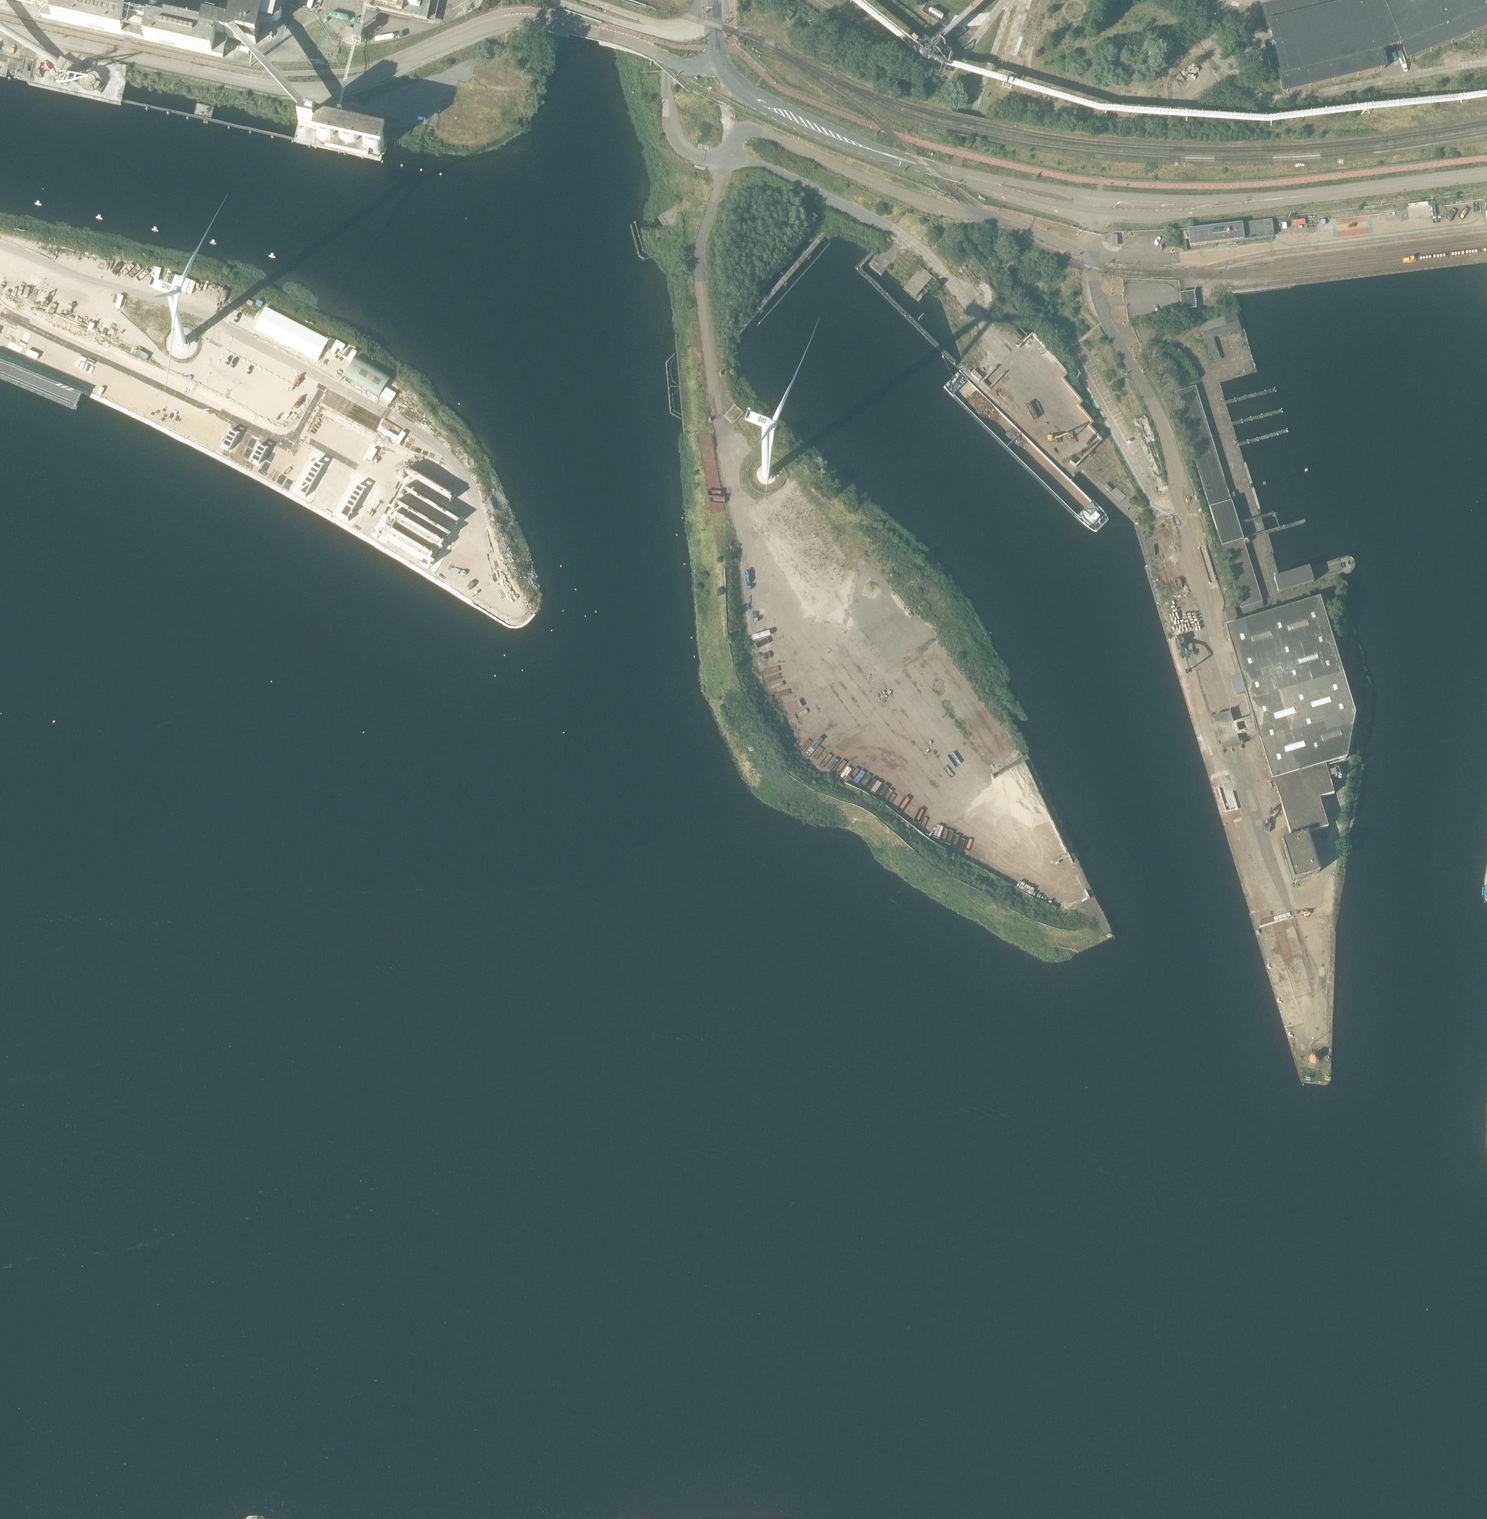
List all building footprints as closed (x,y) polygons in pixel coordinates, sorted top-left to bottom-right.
[(110,10),(67,0),(15,0),(43,6),(41,17),(223,56),(227,38),(257,44),(261,24),(279,28),(285,0),(240,0),(236,19),(221,15),(219,24),(215,23),(221,0),(140,0),(137,15),(122,11),(125,0),(112,0),(110,10)] [(364,10),(434,26),(440,0),(366,0),(364,10)] [(1262,10),(1266,27),(1268,27),(1269,30),(1271,40),(1263,42),(1263,43),(1264,43),(1267,60),(1268,63),(1268,64),(1277,62),(1279,73),(1279,75),(1277,75),(1282,94),(1287,93),(1287,92),(1307,87),(1307,88),(1311,87),(1310,86),(1331,82),(1334,81),(1355,76),(1358,75),(1378,70),(1379,70),(1384,69),(1381,56),(1379,56),(1379,52),(1381,51),(1399,45),(1382,0),(1375,0),(1365,3),(1365,2),(1363,3),(1362,0),(1305,0),(1291,3),(1287,4),(1267,9),(1262,10)] [(1399,45),(1400,46),(1401,45),(1403,48),(1402,49),(1407,60),(1411,58),(1428,51),(1432,50),(1432,49),(1449,42),(1453,41),(1470,34),(1474,33),(1474,32),(1486,27),(1486,11),(1483,0),(1382,0),(1399,45)] [(353,43),(354,39),(362,41),(364,30),(347,27),(344,41),(353,43)] [(323,38),(320,50),(335,54),(337,41),(323,38)] [(61,58),(60,60),(55,68),(79,81),(79,83),(79,85),(81,88),(82,87),(82,88),(84,90),(86,91),(89,91),(91,91),(93,91),(95,90),(101,93),(105,85),(101,83),(101,81),(101,79),(100,76),(99,74),(97,72),(94,71),(91,70),(88,70),(86,71),(61,58)] [(319,121),(316,120),(304,117),(302,117),(299,128),(316,132),(314,140),(315,140),(314,146),(380,160),(381,155),(383,155),(386,137),(380,136),(379,135),(378,135),(377,134),(376,134),(375,134),(374,134),(373,134),(372,134),(371,134),(356,131),(356,130),(355,130),(354,129),(353,129),(352,129),(351,129),(350,129),(349,129),(348,129),(343,128),(344,122),(340,121),(338,127),(334,126),(333,125),(332,125),(331,124),(330,124),(329,123),(328,123),(327,123),(326,123),(325,123),(324,123),(324,124),(318,122),(319,121)] [(1244,239),(1271,236),(1273,236),(1271,220),(1263,221),(1242,223),(1244,239)] [(1242,223),(1188,230),(1190,246),(1244,239),(1242,223)] [(1180,293),(1180,295),(1182,309),(1195,308),(1194,295),(1193,291),(1180,293)] [(1013,320),(1014,322),(1019,318),(1006,302),(1001,306),(1003,309),(999,312),(1008,323),(1013,320)] [(1229,333),(1230,335),(1241,331),(1236,313),(1199,324),(1202,332),(1205,341),(1213,338),(1229,333)] [(178,342),(178,343),(178,344),(178,345),(179,345),(179,346),(180,346),(181,347),(182,347),(183,347),(184,347),(184,346),(185,346),(185,345),(186,345),(186,344),(186,343),(186,342),(186,341),(185,341),(185,340),(184,340),(184,339),(183,339),(182,339),(181,339),(180,339),(180,340),(179,340),(179,341),(178,341),(178,342)] [(1240,609),(1241,609),(1242,615),(1256,611),(1255,610),(1263,608),(1262,603),(1244,540),(1245,540),(1233,501),(1239,500),(1236,492),(1231,493),(1200,385),(1177,392),(1240,609)] [(701,448),(713,447),(712,433),(700,434),(701,448)] [(762,474),(762,475),(762,476),(762,477),(763,478),(764,478),(764,479),(765,479),(766,479),(767,479),(768,478),(769,478),(769,477),(770,477),(770,476),(770,475),(770,474),(770,473),(769,473),(769,472),(768,472),(767,471),(766,471),(765,471),(764,471),(764,472),(763,472),(762,473),(762,474)] [(713,480),(713,473),(708,473),(709,505),(722,505),(721,480),(713,480)] [(1313,583),(1308,567),(1273,579),(1278,594),(1313,583)] [(210,581),(209,584),(208,586),(209,589),(210,591),(213,594),(216,595),(220,594),(221,593),(223,592),(225,589),(225,587),(225,584),(224,582),(223,580),(221,579),(217,578),(214,578),(212,579),(210,581)] [(1228,626),(1224,627),(1236,665),(1331,636),(1319,598),(1242,621),(1236,623),(1228,626)] [(1237,618),(1233,607),(1230,608),(1225,609),(1228,621),(1237,618)] [(287,617),(286,619),(285,621),(286,624),(287,627),(290,629),(293,630),(297,630),(298,629),(300,627),(302,625),(302,623),(302,620),(301,617),(300,616),(297,614),(294,613),(291,614),(289,615),(287,617)] [(178,624),(177,626),(176,629),(177,631),(178,634),(181,637),(184,637),(188,637),(189,636),(191,634),(192,632),(193,630),(193,627),(192,625),(190,623),(188,621),(185,620),(182,621),(179,622),(178,624)] [(1331,636),(1236,665),(1239,676),(1244,693),(1248,704),(1343,675),(1331,636)] [(222,645),(221,647),(221,649),(221,652),(223,654),(226,657),(229,658),(232,657),(234,656),(236,655),(237,653),(238,651),(238,648),(236,645),(235,643),(233,642),(230,641),(227,641),(224,643),(222,645)] [(270,667),(269,670),(268,672),(269,675),(270,677),(273,680),(277,681),(280,680),(282,679),(283,678),(285,675),(285,673),(285,671),(284,668),(283,666),(281,665),(278,664),(274,664),(272,666),(270,667)] [(1234,722),(1233,722),(1237,735),(1238,734),(1254,730),(1254,731),(1256,731),(1259,742),(1355,713),(1343,675),(1248,704),(1251,715),(1250,716),(1250,717),(1234,722)] [(1214,716),(1220,740),(1235,737),(1234,733),(1229,734),(1227,724),(1233,723),(1230,712),(1214,716)] [(1355,713),(1259,742),(1268,771),(1270,776),(1271,781),(1273,781),(1325,765),(1347,758),(1355,713)] [(1325,765),(1273,781),(1277,793),(1280,803),(1282,810),(1319,798),(1334,794),(1331,784),(1329,778),(1327,772),(1326,769),(1325,765)] [(1319,798),(1282,810),(1284,816),(1287,825),(1291,838),(1307,833),(1314,831),(1328,827),(1323,812),(1319,798)] [(1291,838),(1281,841),(1293,880),(1319,872),(1308,838),(1307,833),(1291,838)]
